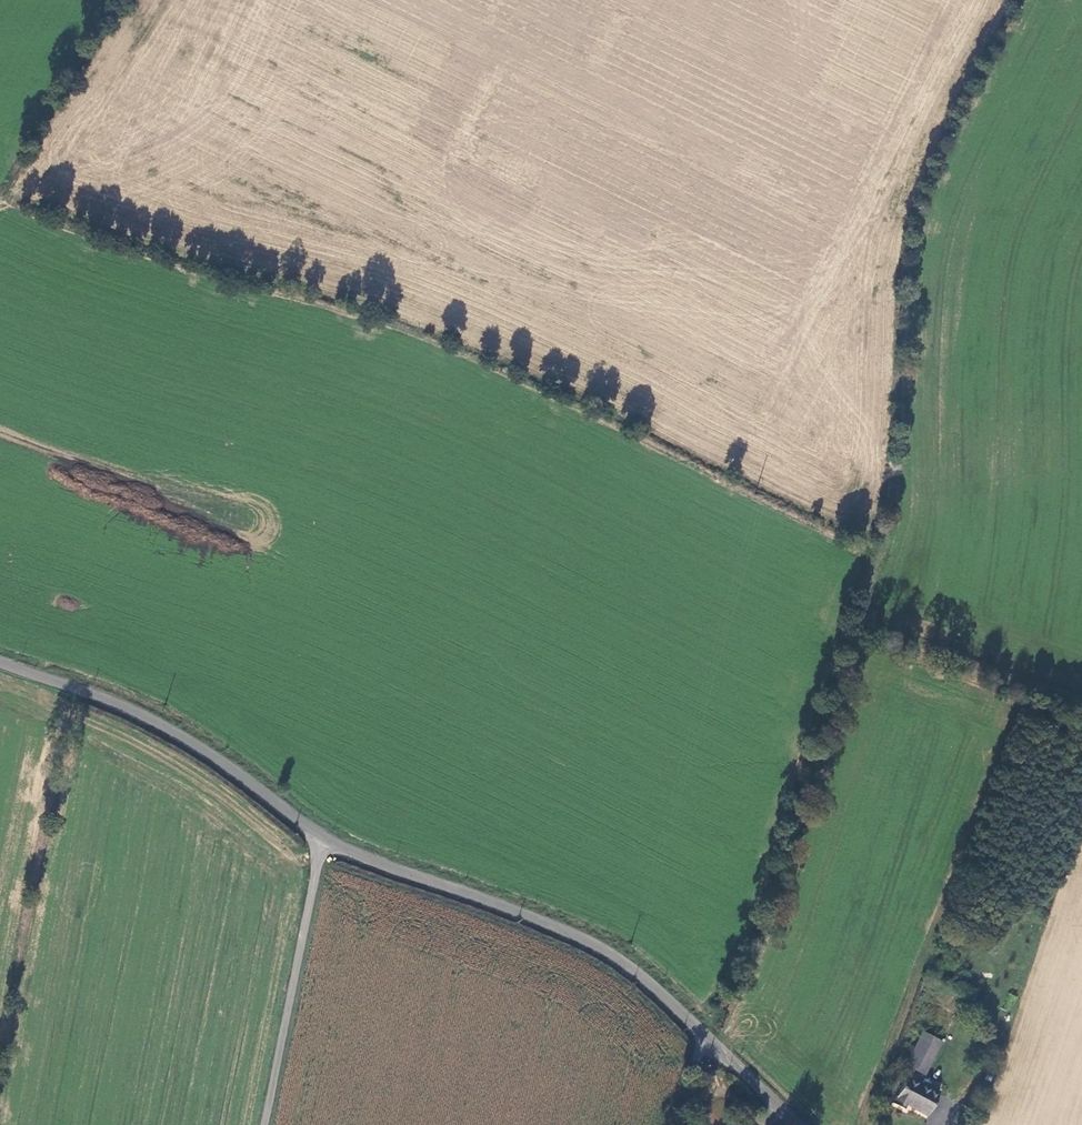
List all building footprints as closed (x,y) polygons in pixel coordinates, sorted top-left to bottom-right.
[(922,1034),(907,1066),(923,1074),(939,1042),(922,1034)] [(938,1094),(903,1076),(890,1101),(903,1108),(905,1104),(927,1115),(938,1094)]
